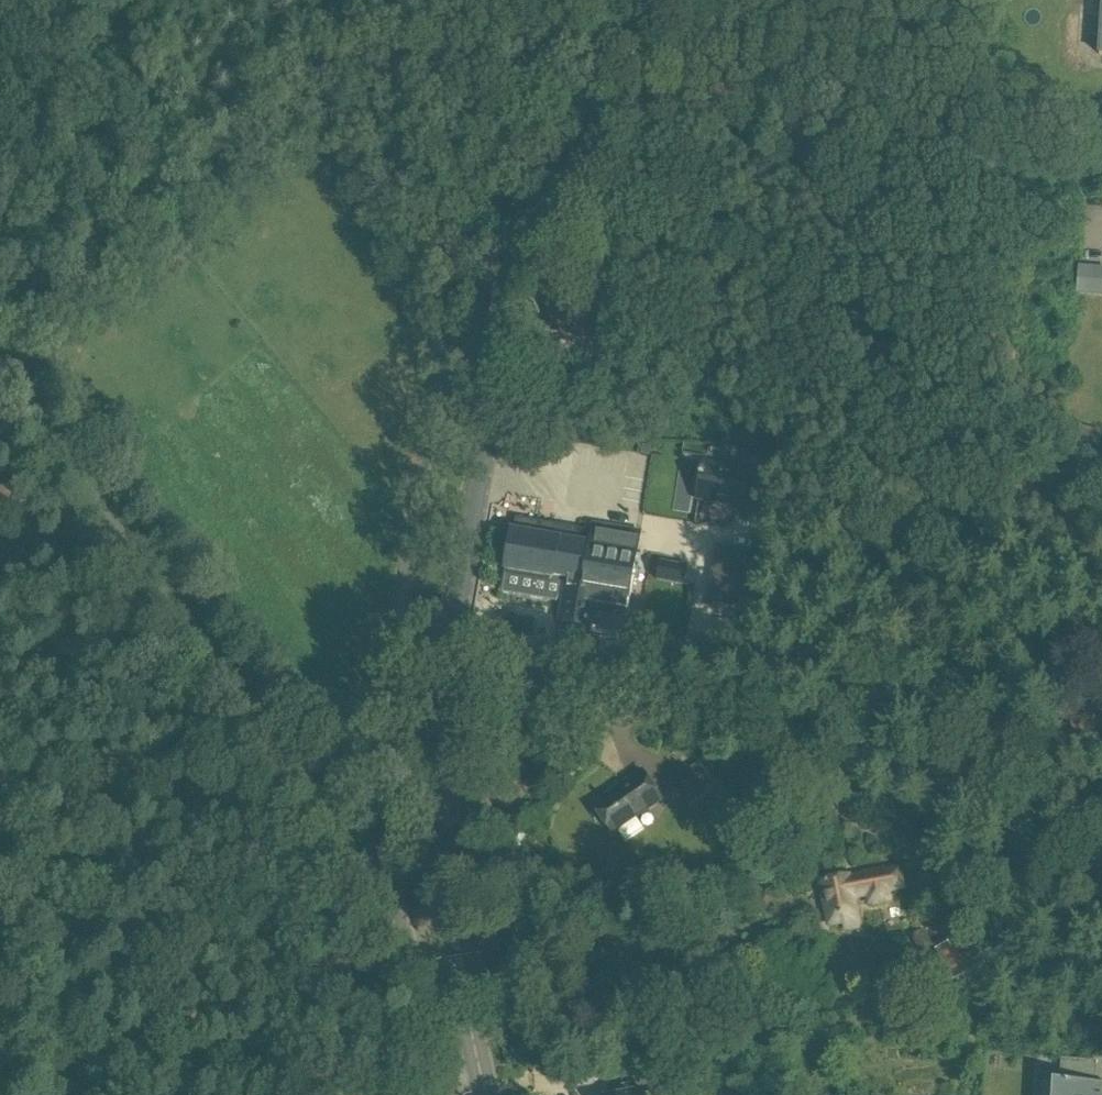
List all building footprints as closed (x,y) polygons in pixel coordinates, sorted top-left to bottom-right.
[(1101,295),(1101,267),(1081,265),(1079,294),(1101,295)] [(703,476),(699,499),(745,507),(751,470),(706,462),(704,472),(701,471),(700,475),(703,476)] [(507,571),(503,593),(563,603),(559,621),(592,627),(593,626),(602,628),(605,607),(628,610),(630,600),(638,552),(636,552),(639,534),(641,534),(641,532),(599,525),(598,530),(591,529),(589,544),(579,542),(572,541),(574,529),(551,525),(550,532),(541,531),(535,535),(513,531),(506,571),(507,571)] [(748,552),(717,547),(709,599),(739,604),(748,552)] [(687,567),(661,562),(658,580),(684,585),(687,567)] [(698,761),(688,768),(670,779),(688,805),(705,793),(703,790),(713,783),(698,761)] [(614,834),(618,831),(625,840),(643,827),(637,818),(663,800),(643,771),(594,805),(614,834)] [(819,880),(827,924),(842,922),(843,929),(857,926),(851,898),(866,895),(868,903),(871,903),(872,905),(884,903),(884,900),(888,900),(886,891),(902,889),(898,869),(883,871),(882,869),(862,873),(863,875),(848,878),(847,875),(819,880)] [(921,953),(934,946),(933,944),(924,929),(911,936),(921,953)] [(953,934),(933,944),(952,981),(973,970),(953,934)] [(1055,1094),(1101,1094),(1101,1084),(1096,1084),(1097,1062),(1098,1061),(1061,1059),(1060,1082),(1056,1081),(1055,1094)] [(644,1090),(632,1092),(631,1086),(617,1089),(618,1094),(645,1094),(644,1090)]
